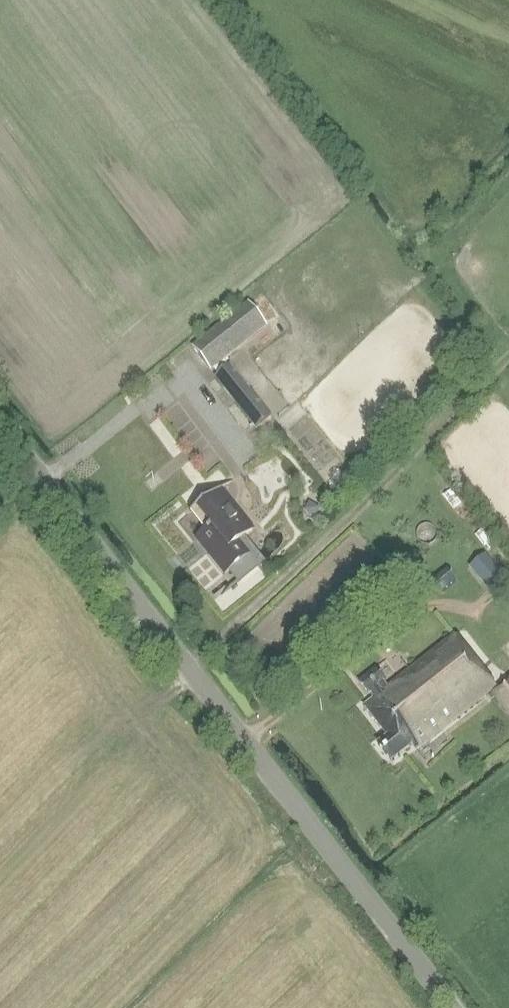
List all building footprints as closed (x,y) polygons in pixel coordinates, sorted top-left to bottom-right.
[(210,368),(267,326),(249,303),(193,345),(210,368)] [(256,427),(271,415),(249,389),(252,387),(232,362),(215,376),(256,427)] [(197,536),(226,572),(232,567),(240,577),(222,592),(222,593),(258,563),(265,572),(266,571),(240,539),(253,528),(220,488),(233,477),(233,476),(191,511),(191,512),(193,510),(208,528),(197,536)] [(491,558),(475,570),(501,602),(508,595),(508,580),(491,558)] [(432,581),(442,592),(456,581),(447,569),(432,581)] [(502,692),(459,638),(390,692),(385,686),(389,683),(380,672),(363,686),(372,697),(374,695),(379,701),(368,710),(390,738),(383,744),(398,762),(417,746),(420,749),(496,689),(498,692),(494,695),(496,697),(500,695),(508,706),(508,686),(502,692)]
